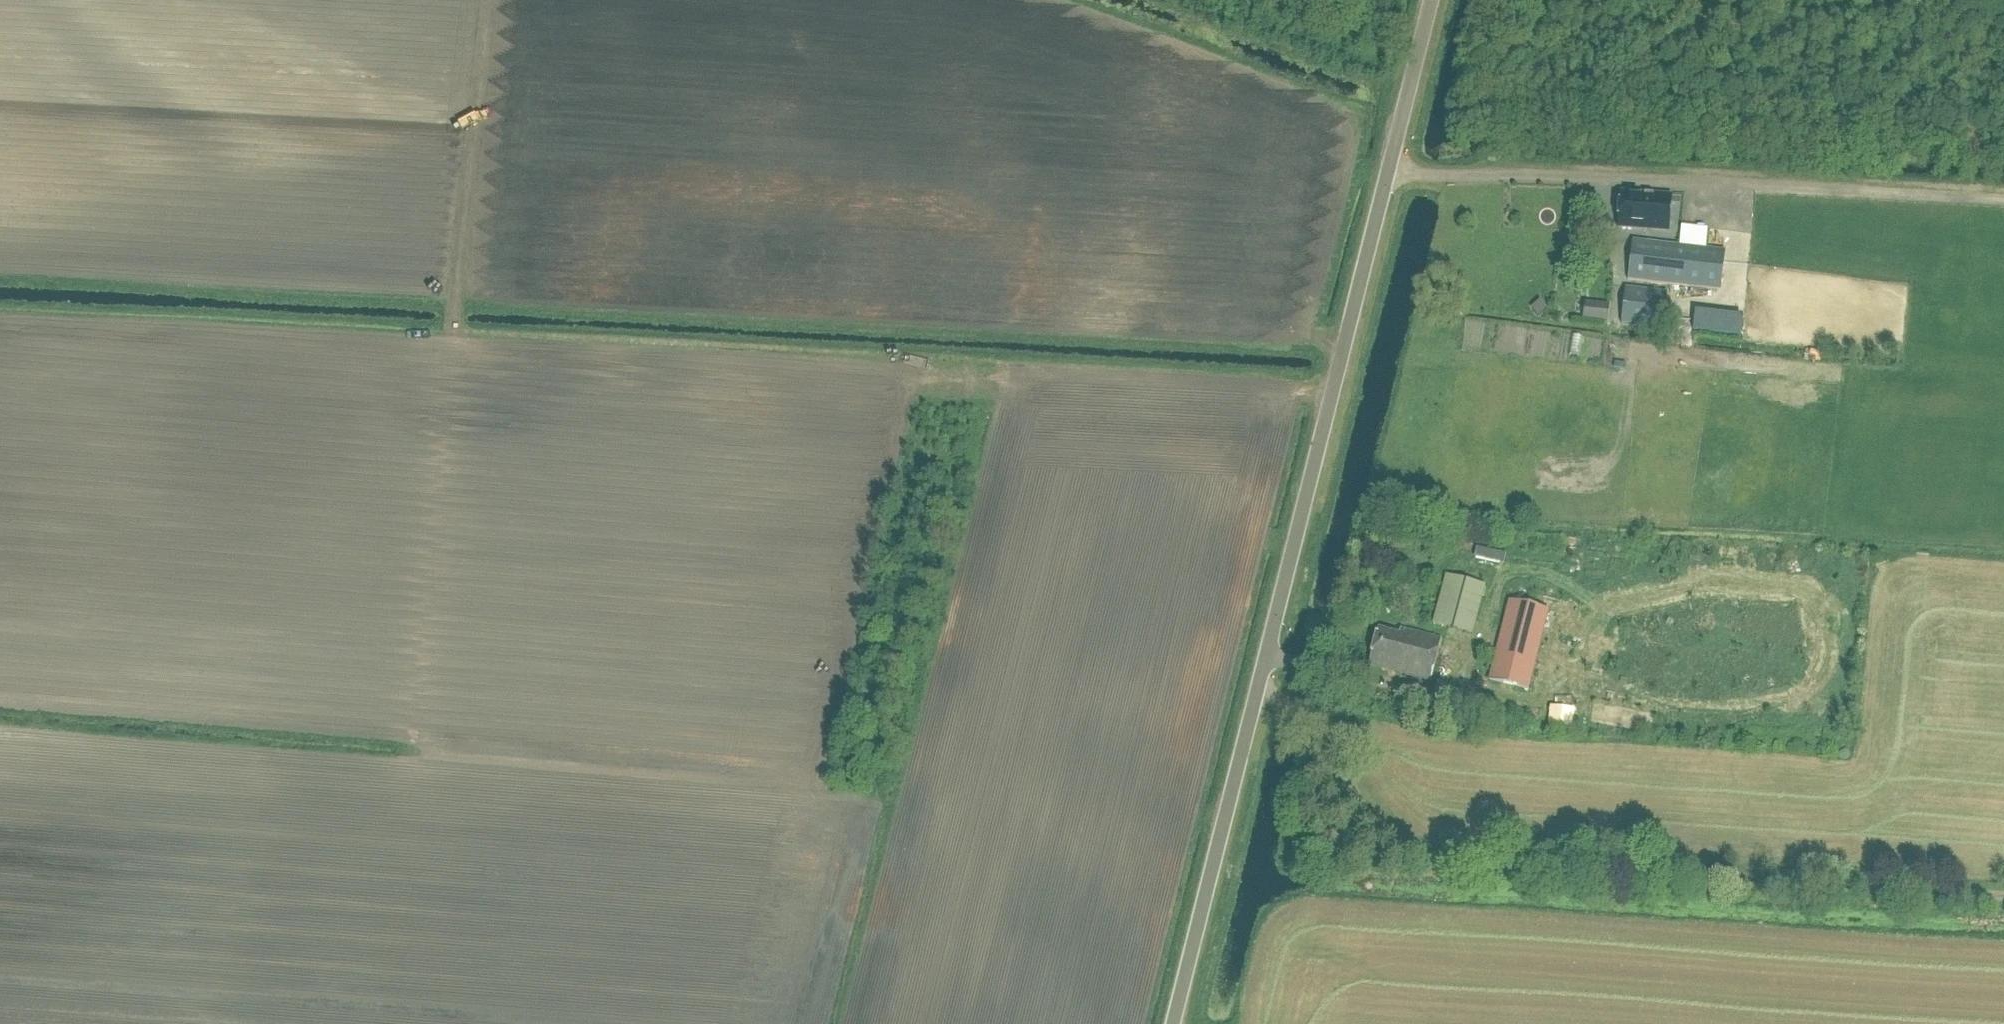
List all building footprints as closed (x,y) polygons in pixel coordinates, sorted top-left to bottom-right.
[(1625,194),(1622,231),(1670,234),(1673,198),(1625,194)] [(1725,253),(1632,242),(1628,282),(1721,292),(1725,253)] [(1667,294),(1625,290),(1621,326),(1663,330),(1667,294)] [(1696,313),(1693,332),(1741,338),(1743,318),(1696,313)] [(1433,625),(1472,635),(1484,587),(1446,577),(1434,624),(1433,625)] [(1509,603),(1502,629),(1542,639),(1548,613),(1509,603)] [(1431,683),(1442,641),(1402,630),(1400,634),(1379,629),(1369,667),(1431,683)] [(1489,681),(1528,691),(1535,665),(1496,655),(1489,681)]
